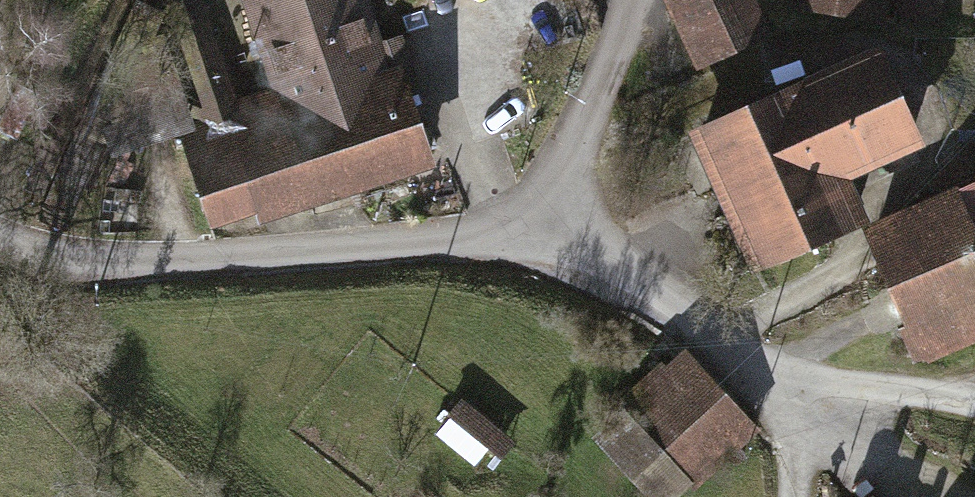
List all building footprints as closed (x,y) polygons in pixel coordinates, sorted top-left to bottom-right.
[(255,87),(223,0),(178,0),(215,102),(255,87)] [(279,79),(393,37),(379,0),(250,0),(279,79)] [(744,0),(667,0),(665,1),(698,70),(762,40),(744,0)] [(796,3),(876,20),(880,0),(797,0),(796,3)] [(952,0),(912,0),(907,21),(945,30),(952,0)] [(255,87),(215,102),(178,116),(211,205),(254,189),(259,201),(430,138),(393,37),(279,79),(255,87)] [(919,179),(869,62),(695,135),(759,286),(856,245),(841,211),(919,179)] [(878,232),(924,356),(974,336),(974,196),(878,232)] [(748,424),(685,351),(629,399),(692,472),(748,424)] [(503,420),(464,391),(438,426),(477,455),(503,420)]
